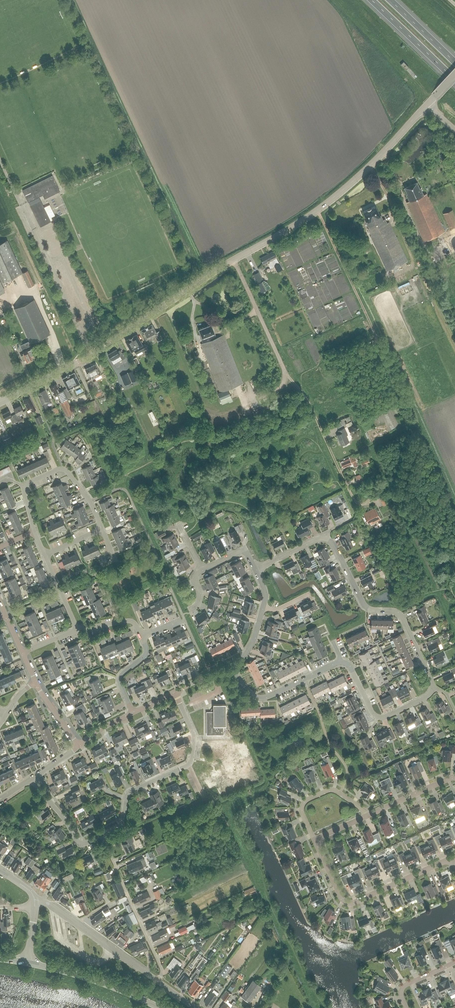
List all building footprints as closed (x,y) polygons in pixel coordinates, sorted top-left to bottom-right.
[(406,70),(409,68),(404,62),(401,65),(406,70)] [(28,202),(44,195),(46,198),(60,191),(52,176),(23,191),(28,202)] [(419,188),(417,182),(405,188),(407,194),(406,194),(409,201),(406,202),(424,241),(445,232),(429,196),(428,197),(426,193),(423,195),(420,188),(419,188)] [(41,227),(51,222),(41,201),(30,206),(41,227)] [(52,204),(47,206),(53,220),(55,219),(54,216),(57,215),(52,204)] [(387,270),(407,261),(389,222),(387,223),(385,219),(383,220),(380,215),(379,215),(376,206),(371,208),(367,209),(367,210),(363,212),(368,221),(366,222),(369,228),(368,228),(371,235),(370,236),(387,270)] [(454,226),(454,216),(452,210),(443,214),(449,228),(454,226)] [(7,240),(0,243),(0,275),(3,282),(22,273),(29,287),(35,285),(28,270),(22,273),(7,240)] [(273,252),(260,258),(263,264),(267,262),(273,259),(276,257),(273,252)] [(273,259),(267,262),(269,266),(273,264),(274,266),(279,263),(276,257),(273,259)] [(279,263),(274,266),(277,272),(282,269),(279,263)] [(256,274),(253,275),(258,284),(264,281),(261,276),(258,277),(256,274)] [(258,284),(262,292),(270,288),(267,282),(264,281),(258,284)] [(31,343),(50,334),(34,300),(15,308),(31,343)] [(158,341),(163,339),(159,331),(156,332),(152,324),(141,330),(146,340),(155,335),(158,341)] [(204,355),(220,392),(218,393),(222,405),(229,402),(229,403),(233,401),(228,390),(244,383),(222,330),(215,333),(211,324),(199,329),(201,335),(200,335),(201,339),(199,339),(206,354),(204,355)] [(144,354),(149,351),(145,343),(143,345),(137,334),(125,340),(131,351),(135,349),(137,354),(142,351),(144,354)] [(31,357),(37,354),(34,346),(31,347),(29,341),(20,345),(23,351),(24,352),(25,354),(21,356),(24,360),(27,359),(28,361),(32,359),(31,357)] [(116,350),(108,354),(111,360),(114,364),(122,359),(122,360),(125,358),(122,353),(120,350),(117,351),(116,350)] [(95,377),(101,374),(96,364),(90,367),(95,377)] [(91,380),(95,377),(90,367),(85,369),(91,380)] [(125,385),(139,379),(135,369),(121,376),(125,385)] [(107,370),(104,372),(109,383),(113,381),(107,370)] [(64,390),(68,399),(72,397),(68,390),(80,384),(75,372),(62,378),(67,388),(64,390)] [(314,396),(337,387),(334,381),(331,382),(330,380),(322,382),(323,386),(312,390),(314,396)] [(68,399),(64,390),(63,391),(62,390),(60,391),(56,384),(50,387),(54,395),(57,393),(61,402),(61,404),(67,416),(70,415),(73,413),(67,399),(68,399)] [(46,403),(50,402),(45,390),(37,393),(43,405),(42,405),(45,412),(50,410),(46,403)] [(32,412),(36,410),(30,397),(23,400),(28,408),(30,407),(32,412)] [(19,403),(13,407),(16,413),(14,414),(17,421),(22,419),(19,414),(24,412),(20,405),(19,403)] [(9,411),(3,414),(5,420),(10,417),(13,423),(17,421),(14,414),(12,416),(9,411)] [(38,425),(43,422),(40,416),(35,418),(38,425)] [(342,445),(349,441),(346,435),(348,434),(345,427),(339,430),(340,433),(337,435),(342,445)] [(66,440),(60,448),(66,451),(71,443),(66,440)] [(77,447),(79,444),(77,443),(75,446),(71,443),(66,451),(71,455),(76,447),(77,447)] [(80,453),(81,451),(82,451),(85,447),(83,445),(80,450),(77,447),(76,447),(71,455),(76,458),(80,453)] [(76,458),(74,460),(80,464),(85,456),(86,457),(89,452),(87,448),(85,451),(86,452),(84,456),(80,453),(76,458)] [(40,455),(38,456),(40,460),(43,467),(49,464),(48,460),(51,459),(47,451),(43,453),(45,457),(42,459),(40,455)] [(358,465),(357,464),(357,463),(358,463),(355,456),(349,458),(340,462),(342,467),(343,466),(344,468),(352,464),(353,464),(354,468),(358,466),(358,465)] [(34,458),(32,459),(34,462),(38,469),(43,467),(40,460),(36,461),(34,458)] [(29,460),(27,461),(28,465),(29,465),(32,472),(38,469),(34,462),(30,464),(29,460)] [(23,463),(21,464),(22,468),(23,467),(26,474),(32,472),(29,465),(28,465),(25,467),(23,463)] [(91,465),(82,469),(85,475),(94,471),(93,470),(92,466),(95,465),(94,463),(90,465),(91,465)] [(17,465),(15,466),(17,470),(20,477),(26,474),(23,467),(22,468),(19,469),(17,465)] [(94,471),(85,475),(87,481),(90,480),(96,477),(94,472),(98,471),(97,469),(93,470),(94,471)] [(96,477),(90,480),(92,485),(101,481),(99,477),(102,475),(102,473),(98,475),(98,476),(96,477)] [(61,483),(53,487),(55,492),(67,486),(67,484),(63,486),(61,483)] [(67,486),(55,492),(57,497),(66,493),(65,489),(68,488),(67,486)] [(0,495),(0,498),(4,496),(3,496),(10,493),(8,487),(1,490),(3,494),(0,495)] [(5,500),(1,502),(2,504),(6,502),(13,498),(10,493),(3,496),(4,496),(5,500)] [(66,493),(57,497),(59,502),(72,496),(71,494),(67,496),(66,493)] [(65,508),(72,505),(69,499),(73,498),(72,496),(59,502),(62,507),(64,506),(65,508)] [(8,506),(4,508),(5,510),(9,508),(9,507),(16,504),(13,498),(6,502),(8,506)] [(108,500),(100,503),(102,510),(105,509),(111,506),(109,501),(113,500),(112,498),(108,499),(108,500)] [(322,527),(329,523),(326,517),(329,515),(324,504),(317,508),(321,515),(317,517),(322,527)] [(111,506),(105,509),(107,514),(116,511),(120,510),(119,508),(115,509),(113,505),(111,506)] [(341,512),(345,510),(342,505),(331,510),(335,520),(343,516),(341,512)] [(72,516),(85,511),(83,506),(80,507),(74,509),(75,513),(71,514),(72,516)] [(368,523),(369,522),(370,522),(371,524),(381,519),(375,508),(363,514),(368,523)] [(10,518),(6,520),(7,522),(11,521),(11,520),(18,517),(15,511),(8,514),(10,518)] [(85,511),(72,516),(73,518),(76,516),(78,519),(87,515),(85,511)] [(116,511),(107,514),(110,520),(118,516),(119,517),(122,516),(121,514),(118,515),(116,511)] [(76,526),(80,524),(89,521),(87,515),(78,519),(79,523),(75,524),(76,526)] [(60,520),(57,522),(61,531),(66,529),(61,516),(59,517),(60,520)] [(118,516),(110,520),(112,526),(121,522),(121,523),(125,521),(124,519),(120,521),(119,517),(118,516)] [(12,524),(9,526),(10,528),(14,526),(13,526),(20,523),(18,517),(11,520),(11,521),(12,524)] [(309,518),(302,522),(301,523),(302,526),(295,530),(299,538),(306,534),(307,534),(310,533),(308,528),(313,526),(309,518)] [(51,525),(47,526),(51,535),(57,533),(51,520),(49,521),(51,525)] [(53,520),(51,520),(57,533),(61,531),(57,522),(54,523),(53,520)] [(15,530),(11,532),(12,534),(16,532),(16,531),(23,528),(20,523),(13,526),(14,526),(15,530)] [(238,533),(241,531),(238,525),(234,527),(236,530),(229,534),(234,543),(241,539),(238,533)] [(121,529),(112,533),(115,539),(123,535),(124,535),(127,534),(126,532),(123,534),(121,529)] [(346,550),(353,546),(353,545),(355,544),(355,543),(354,541),(353,540),(351,541),(349,538),(350,538),(348,532),(342,535),(343,538),(340,540),(342,544),(343,544),(346,550)] [(167,544),(176,539),(173,533),(162,539),(163,542),(165,541),(167,544)] [(283,542),(286,540),(283,534),(280,536),(280,537),(277,538),(278,541),(273,543),(276,550),(285,545),(283,542)] [(123,535),(115,539),(117,545),(126,541),(130,540),(129,538),(125,539),(124,535),(123,535)] [(224,547),(227,545),(223,537),(220,538),(220,540),(214,543),(219,552),(225,549),(224,547)] [(176,539),(167,544),(168,547),(170,552),(176,549),(174,547),(179,544),(176,539)] [(95,545),(92,547),(96,556),(101,554),(95,541),(93,542),(95,545)] [(126,541),(117,545),(120,550),(128,547),(129,547),(132,546),(131,544),(128,545),(126,541)] [(210,553),(215,550),(211,542),(205,545),(206,548),(202,550),(206,559),(212,556),(210,553)] [(25,553),(21,554),(22,557),(26,555),(26,554),(33,551),(30,545),(23,548),(25,553)] [(85,550),(82,551),(86,560),(91,558),(85,545),(84,546),(85,550)] [(87,545),(85,545),(91,558),(96,556),(92,547),(89,548),(87,545)] [(372,553),(369,547),(362,551),(365,556),(372,553)] [(319,555),(317,556),(319,560),(318,561),(320,566),(325,563),(326,562),(325,559),(327,558),(330,557),(328,553),(327,554),(324,548),(317,551),(319,555)] [(75,554),(72,556),(76,565),(81,562),(76,550),(74,551),(75,554)] [(28,558),(24,560),(25,562),(29,561),(28,560),(35,557),(33,551),(26,554),(26,555),(28,558)] [(67,553),(66,554),(71,567),(76,565),(72,556),(69,557),(67,553)] [(62,560),(63,561),(66,568),(66,569),(71,567),(66,554),(64,555),(65,559),(62,560)] [(9,563),(5,555),(0,558),(0,561),(0,567),(9,563)] [(178,565),(187,560),(184,555),(180,557),(178,555),(172,558),(174,563),(176,562),(178,565)] [(311,568),(317,565),(314,559),(311,561),(308,555),(301,558),(305,567),(309,565),(311,568)] [(358,570),(366,567),(360,555),(352,559),(358,570)] [(30,564),(27,566),(27,568),(31,566),(38,563),(35,557),(28,560),(29,561),(30,564)] [(185,568),(190,566),(187,560),(178,565),(180,568),(177,569),(178,571),(177,572),(179,575),(187,571),(185,568)] [(63,561),(58,563),(58,564),(61,571),(66,568),(63,561)] [(234,571),(243,566),(240,561),(234,564),(232,561),(226,564),(229,569),(232,567),(234,571)] [(293,561),(284,565),(287,572),(291,570),(296,567),(297,570),(300,569),(297,563),(295,564),(293,561)] [(11,568),(9,563),(0,567),(0,571),(1,572),(11,568)] [(241,577),(240,575),(246,572),(243,566),(234,571),(235,574),(237,576),(234,578),(235,580),(236,580),(241,577)] [(38,576),(45,573),(42,567),(35,570),(37,574),(33,576),(34,577),(34,578),(38,577),(38,576)] [(333,581),(340,577),(337,571),(336,568),(331,570),(330,567),(325,570),(326,574),(329,572),(333,581)] [(8,577),(14,575),(13,572),(11,568),(1,572),(3,577),(7,575),(8,577)] [(207,584),(216,579),(213,575),(218,572),(216,569),(209,573),(211,576),(205,579),(207,584)] [(39,580),(36,582),(37,584),(40,582),(47,579),(45,573),(38,576),(38,577),(39,580)] [(7,586),(17,582),(15,577),(14,575),(8,577),(9,580),(5,582),(7,586)] [(361,580),(364,587),(368,585),(369,588),(373,586),(371,583),(374,582),(371,575),(361,580)] [(210,589),(218,584),(217,583),(221,581),(221,580),(220,577),(216,579),(207,584),(210,589)] [(243,586),(251,582),(248,577),(243,580),(241,577),(236,580),(237,582),(240,581),(241,583),(243,586)] [(42,586),(38,588),(39,590),(43,588),(43,587),(50,584),(47,579),(40,582),(42,586)] [(9,591),(19,587),(17,582),(7,586),(9,591)] [(248,591),(254,588),(251,582),(243,586),(245,590),(246,592),(243,593),(244,596),(249,593),(248,591)] [(83,595),(93,590),(91,585),(81,590),(83,595)] [(337,598),(347,593),(344,586),(333,591),(337,598)] [(19,587),(9,591),(11,596),(21,591),(19,587)] [(85,599),(95,595),(93,590),(83,595),(85,599)] [(87,604),(100,598),(97,599),(95,595),(85,599),(87,604)] [(172,606),(174,605),(170,597),(165,599),(170,611),(172,610),(171,607),(173,607),(172,606)] [(92,607),(102,603),(100,598),(87,604),(90,603),(92,607)] [(168,612),(170,611),(165,599),(160,601),(163,610),(166,608),(168,612)] [(315,610),(318,608),(314,602),(312,603),(310,600),(305,603),(309,611),(314,609),(315,610)] [(161,611),(163,610),(160,601),(155,603),(161,618),(164,617),(163,614),(162,614),(161,611)] [(94,612),(104,607),(102,603),(92,607),(94,612)] [(161,618),(155,603),(150,605),(151,608),(153,614),(154,614),(156,613),(158,616),(159,619),(161,618)] [(307,613),(309,611),(305,603),(300,606),(301,608),(299,610),(302,617),(308,615),(307,613)] [(421,623),(429,620),(425,612),(427,611),(424,605),(418,608),(420,612),(417,613),(421,623)] [(60,619),(65,617),(62,611),(64,610),(62,606),(55,609),(60,619)] [(96,616),(106,612),(104,607),(94,612),(96,616)] [(155,617),(154,614),(153,614),(151,608),(146,610),(151,622),(153,621),(152,618),(155,617)] [(55,621),(60,619),(55,609),(51,611),(55,621)] [(293,619),(298,617),(294,609),(289,611),(293,619)] [(149,623),(151,622),(146,610),(141,612),(145,621),(148,620),(149,623)] [(51,623),(55,621),(51,611),(46,613),(51,623)] [(289,611),(289,612),(284,614),(287,619),(284,621),(287,627),(290,625),(289,622),(291,621),(293,619),(289,611)] [(27,620),(37,616),(35,612),(25,616),(27,620)] [(206,622),(210,619),(205,612),(200,615),(206,622)] [(201,626),(206,622),(200,615),(196,618),(201,626)] [(29,625),(39,621),(37,616),(27,620),(29,625)] [(281,628),(283,622),(274,620),(274,623),(269,621),(267,627),(277,630),(278,627),(281,628)] [(31,630),(41,625),(39,621),(29,625),(31,630)] [(432,627),(437,625),(436,621),(429,624),(430,627),(423,631),(426,638),(435,633),(432,627)] [(33,635),(43,630),(41,625),(31,630),(33,635)] [(181,626),(177,628),(183,642),(189,640),(185,631),(182,632),(180,629),(182,629),(181,626)] [(317,626),(308,630),(310,634),(310,636),(309,636),(311,641),(318,657),(327,653),(320,638),(322,637),(317,626)] [(276,633),(277,630),(267,627),(265,633),(271,634),(270,637),(278,639),(280,634),(276,633)] [(177,628),(174,630),(174,632),(176,631),(178,634),(175,635),(179,644),(183,642),(177,628)] [(365,630),(361,632),(364,639),(369,637),(365,630)] [(361,632),(356,634),(359,642),(364,639),(361,632)] [(165,640),(164,637),(161,638),(159,634),(157,635),(162,648),(164,651),(168,648),(167,646),(168,646),(165,640)] [(165,640),(168,646),(167,646),(168,648),(174,646),(168,634),(166,635),(167,636),(168,638),(165,640)] [(170,634),(168,634),(174,646),(179,644),(175,635),(172,637),(170,634)] [(356,634),(351,637),(354,644),(359,642),(356,634)] [(400,634),(392,637),(395,642),(402,639),(400,634)] [(157,640),(154,641),(159,653),(164,651),(162,648),(157,635),(156,635),(156,636),(155,637),(157,640)] [(351,637),(346,639),(349,646),(354,644),(351,637)] [(431,652),(440,648),(438,645),(441,643),(439,638),(433,640),(434,643),(428,646),(431,652)] [(129,651),(134,649),(129,639),(125,641),(129,651)] [(276,647),(278,641),(269,639),(268,642),(263,640),(262,646),(272,649),(272,646),(276,647)] [(402,639),(395,642),(397,647),(404,644),(402,639)] [(125,653),(129,651),(125,641),(120,643),(125,653)] [(116,645),(114,642),(110,644),(114,654),(119,652),(116,645)] [(220,642),(218,643),(222,652),(226,650),(223,643),(221,644),(220,642)] [(70,652),(80,648),(78,643),(68,648),(70,652)] [(120,655),(125,653),(120,643),(116,645),(119,652),(120,655)] [(110,656),(114,654),(110,644),(105,646),(110,656)] [(404,644),(397,647),(399,652),(407,649),(404,644)] [(9,645),(7,646),(0,649),(3,655),(10,652),(9,648),(10,648),(9,645)] [(105,658),(110,656),(105,646),(100,648),(105,658)] [(211,646),(209,647),(210,649),(214,656),(218,654),(215,647),(212,648),(211,646)] [(271,652),(272,649),(262,646),(260,652),(265,653),(264,656),(272,658),(273,653),(271,652)] [(72,657),(82,653),(80,648),(70,652),(72,657)] [(368,651),(359,655),(362,660),(371,656),(371,655),(369,652),(373,651),(372,648),(368,650),(368,651)] [(407,649),(399,652),(402,657),(409,654),(407,649)] [(11,651),(10,652),(3,655),(6,661),(5,662),(6,664),(11,662),(10,659),(13,658),(11,655),(12,654),(11,651)] [(443,658),(445,656),(443,652),(437,655),(438,657),(434,660),(437,667),(443,665),(441,662),(445,660),(443,658)] [(68,664),(84,657),(82,653),(72,657),(73,659),(71,661),(70,660),(67,662),(68,664)] [(371,656),(362,660),(364,666),(366,665),(373,661),(372,658),(375,656),(374,654),(371,655),(371,656)] [(409,654),(402,657),(404,662),(411,659),(409,654)] [(45,664),(54,659),(52,655),(42,659),(45,664)] [(68,664),(69,667),(73,665),(72,663),(74,662),(76,666),(86,662),(84,657),(68,664)] [(184,664),(188,672),(193,670),(190,665),(193,663),(191,658),(185,660),(187,663),(184,664)] [(47,668),(57,664),(54,659),(45,664),(47,668)] [(254,660),(247,663),(249,668),(256,664),(255,662),(257,661),(256,659),(254,660)] [(297,659),(295,660),(296,663),(297,663),(302,672),(307,669),(303,660),(299,662),(297,659)] [(411,659),(404,662),(406,667),(413,664),(411,659)] [(373,661),(366,665),(369,670),(377,666),(378,667),(381,665),(380,663),(377,664),(375,660),(373,661)] [(292,661),(289,662),(291,666),(292,665),(297,674),(302,672),(297,663),(296,663),(293,665),(292,661)] [(251,672),(258,669),(257,666),(261,664),(260,662),(256,664),(249,668),(251,672)] [(49,673),(59,668),(57,664),(47,668),(49,673)] [(188,672),(184,664),(179,666),(178,664),(175,665),(178,670),(180,669),(183,675),(188,672)] [(286,664),(284,665),(286,668),(287,668),(291,677),(297,674),(292,665),(291,666),(288,667),(286,664)] [(377,666),(369,670),(371,675),(380,671),(380,672),(384,671),(383,668),(379,670),(378,667),(377,666)] [(281,667),(279,668),(281,671),(282,671),(286,679),(291,677),(287,668),(286,668),(283,670),(281,667)] [(454,673),(454,667),(450,669),(451,673),(444,676),(447,682),(452,680),(452,681),(454,679),(454,678),(453,674),(454,673)] [(62,677),(62,676),(60,673),(61,673),(59,668),(49,673),(51,678),(54,676),(56,680),(62,677)] [(169,676),(172,675),(169,669),(166,671),(167,674),(162,676),(166,684),(171,682),(169,676)] [(276,669),(274,670),(275,674),(277,673),(281,682),(286,679),(282,671),(281,671),(278,673),(276,670),(276,669)] [(14,674),(17,681),(20,679),(20,680),(23,679),(22,675),(24,674),(22,670),(14,674)] [(380,671),(371,675),(374,681),(382,677),(383,677),(386,676),(385,674),(382,675),(380,672),(380,671)] [(262,672),(253,676),(255,681),(262,677),(261,675),(263,674),(262,672)] [(14,674),(7,676),(11,683),(14,682),(14,683),(17,682),(17,681),(14,674)] [(166,684),(162,676),(159,677),(158,674),(153,676),(156,682),(159,681),(161,687),(166,684)] [(343,675),(338,678),(343,687),(343,686),(346,685),(348,688),(350,687),(348,683),(348,684),(343,675)] [(7,676),(1,679),(5,686),(8,685),(8,686),(11,685),(11,683),(7,676)] [(92,687),(101,684),(99,679),(93,681),(90,676),(85,678),(88,686),(91,685),(92,687)] [(382,677),(374,681),(376,686),(385,682),(385,683),(389,681),(391,680),(390,678),(388,679),(387,679),(384,680),(383,677),(382,677)] [(345,690),(343,686),(343,687),(338,678),(333,681),(337,689),(338,689),(341,687),(343,691),(345,690)] [(142,686),(140,687),(144,695),(149,693),(146,687),(149,686),(146,680),(143,682),(141,683),(142,686)] [(328,683),(327,681),(321,684),(326,692),(325,693),(327,696),(329,699),(330,698),(327,692),(331,690),(328,683)] [(328,683),(331,690),(332,692),(336,690),(337,693),(340,692),(338,689),(337,689),(333,681),(328,683)] [(401,689),(405,697),(410,694),(407,688),(410,687),(407,681),(404,682),(404,683),(403,684),(404,687),(401,689)] [(405,697),(401,689),(398,682),(396,683),(399,690),(396,691),(394,688),(391,689),(394,695),(397,693),(400,699),(405,697)] [(101,684),(92,687),(94,690),(91,692),(93,696),(98,694),(97,691),(103,689),(101,684)] [(321,684),(316,686),(320,695),(321,699),(324,698),(322,694),(325,693),(326,692),(321,684)] [(136,685),(130,687),(133,693),(136,692),(138,697),(144,695),(140,687),(137,688),(136,685)] [(316,686),(311,689),(315,697),(314,698),(316,701),(318,700),(317,697),(320,695),(316,686)] [(73,692),(71,690),(72,690),(70,687),(65,690),(66,693),(61,696),(63,701),(72,696),(70,694),(73,692)] [(391,696),(394,695),(391,689),(388,691),(390,695),(387,696),(386,693),(384,694),(389,705),(394,702),(391,696)] [(306,694),(301,697),(305,706),(306,705),(309,704),(311,707),(313,706),(312,702),(310,703),(306,694)] [(348,705),(356,700),(353,695),(351,696),(350,694),(342,698),(344,702),(346,701),(348,705)] [(384,707),(389,705),(384,694),(382,695),(383,698),(380,700),(384,707)] [(72,696),(63,701),(66,706),(72,703),(73,705),(79,702),(76,698),(73,699),(72,696)] [(103,706),(112,702),(110,697),(104,699),(102,696),(97,699),(99,704),(102,703),(103,706)] [(301,697),(296,699),(300,708),(301,708),(304,706),(306,710),(308,709),(306,705),(305,706),(301,697)] [(296,699),(290,702),(295,711),(296,710),(299,709),(301,712),(303,711),(301,708),(300,708),(296,699)] [(356,707),(359,706),(356,700),(348,705),(349,708),(347,709),(350,714),(358,710),(357,708),(356,707)] [(446,714),(452,711),(448,705),(445,706),(442,701),(435,704),(440,713),(444,711),(446,714)] [(105,708),(102,710),(104,715),(110,712),(108,709),(114,707),(112,702),(103,706),(105,708)] [(290,702),(285,705),(290,713),(291,713),(294,712),(295,715),(298,714),(296,710),(295,711),(290,702)] [(29,713),(38,710),(35,704),(26,707),(29,713)] [(77,720),(85,715),(84,712),(86,711),(82,704),(75,707),(78,713),(74,715),(77,720)] [(223,726),(226,726),(226,705),(213,705),(213,712),(210,712),(210,735),(223,735),(223,726)] [(285,705),(280,707),(284,716),(288,714),(290,718),(292,716),(291,713),(290,713),(285,705)] [(432,723),(437,720),(433,713),(430,714),(427,708),(420,712),(425,721),(429,718),(432,723)] [(32,719),(40,715),(38,710),(29,713),(32,719)] [(170,721),(177,718),(174,710),(166,713),(166,711),(159,714),(162,720),(157,723),(160,728),(164,726),(163,723),(169,720),(170,721)] [(357,722),(365,718),(362,713),(354,717),(353,714),(351,715),(353,720),(355,719),(357,722)] [(34,725),(43,721),(40,715),(32,719),(34,725)] [(85,715),(77,720),(79,725),(86,721),(88,726),(93,724),(89,716),(87,718),(85,715)] [(416,726),(421,723),(418,717),(415,719),(414,715),(405,720),(408,726),(414,722),(416,726)] [(354,735),(364,730),(363,729),(368,726),(367,724),(368,723),(365,718),(357,722),(358,726),(356,727),(357,729),(354,731),(354,732),(353,733),(354,735)] [(45,727),(43,721),(34,725),(37,731),(40,730),(39,729),(45,727)] [(406,735),(409,733),(405,727),(403,728),(400,722),(393,726),(398,735),(404,731),(406,735)] [(153,737),(155,736),(153,730),(150,731),(146,723),(140,726),(145,736),(151,733),(153,737)] [(176,734),(183,730),(180,724),(169,730),(170,732),(169,733),(171,738),(176,735),(176,734)] [(42,735),(51,731),(48,725),(45,727),(39,729),(40,730),(42,735)] [(139,739),(145,736),(140,726),(134,729),(139,739)] [(165,727),(159,730),(161,735),(168,732),(165,727)] [(25,740),(27,740),(25,736),(22,729),(16,731),(19,738),(20,738),(23,737),(25,740)] [(390,740),(395,737),(392,732),(390,733),(387,729),(382,731),(386,739),(389,738),(390,740)] [(21,742),(20,738),(19,738),(16,731),(10,734),(13,741),(14,740),(17,739),(19,743),(21,742)] [(45,741),(53,737),(51,731),(42,735),(45,741)] [(123,744),(129,741),(124,731),(118,734),(123,744)] [(383,741),(386,739),(382,731),(376,734),(378,739),(376,740),(379,747),(384,744),(383,741)] [(15,744),(14,740),(13,741),(10,734),(4,736),(5,739),(7,743),(12,741),(13,745),(15,744)] [(120,746),(123,744),(118,734),(111,737),(116,746),(114,747),(115,749),(112,750),(115,755),(117,754),(116,752),(121,750),(121,748),(120,746)] [(427,734),(418,738),(420,743),(429,739),(427,734)] [(374,749),(377,748),(373,741),(370,742),(367,736),(361,739),(366,749),(372,746),(374,749)] [(45,748),(56,743),(53,737),(45,741),(40,743),(41,746),(46,744),(47,747),(45,748)] [(296,742),(303,746),(305,742),(297,737),(294,741),(296,742)] [(178,748),(186,744),(183,739),(172,744),(173,747),(176,745),(178,748)] [(40,749),(44,758),(47,756),(45,751),(48,749),(50,753),(59,749),(56,743),(45,748),(41,750),(40,749)] [(449,750),(443,750),(443,751),(442,751),(441,754),(442,755),(443,755),(443,756),(443,760),(451,761),(451,754),(452,754),(452,752),(454,752),(454,745),(449,744),(449,750)] [(103,758),(109,755),(104,745),(98,748),(103,758)] [(97,761),(103,758),(98,748),(92,751),(97,761)] [(42,759),(44,758),(40,749),(35,751),(36,752),(32,754),(36,763),(42,760),(42,759)] [(30,765),(36,763),(32,754),(26,757),(30,765)] [(437,768),(435,762),(438,761),(436,755),(433,756),(433,758),(427,760),(430,770),(437,768)] [(25,768),(21,759),(19,756),(17,758),(18,760),(15,762),(14,759),(11,760),(12,763),(16,770),(18,769),(19,770),(25,768)] [(163,767),(172,762),(168,756),(162,759),(161,757),(156,759),(159,765),(161,764),(163,767)] [(26,757),(21,759),(25,768),(30,765),(26,757)] [(322,766),(326,776),(332,773),(329,765),(332,764),(329,757),(326,759),(328,763),(322,766)] [(82,771),(88,768),(83,758),(77,761),(82,771)] [(148,773),(154,771),(148,759),(145,761),(147,764),(144,766),(148,773)] [(134,780),(140,777),(136,769),(139,768),(135,760),(132,761),(135,766),(132,767),(133,771),(130,772),(134,780)] [(405,771),(401,760),(394,763),(395,767),(398,765),(401,772),(405,771)] [(76,774),(82,771),(77,761),(72,764),(76,774)] [(412,771),(415,778),(422,775),(420,772),(424,771),(419,761),(416,763),(417,764),(408,768),(410,772),(412,771)] [(16,770),(12,763),(10,764),(11,766),(8,767),(10,770),(7,771),(4,767),(5,769),(10,780),(16,777),(13,771),(16,770)] [(316,772),(313,765),(308,768),(309,771),(304,773),(306,777),(306,778),(305,779),(306,781),(307,782),(308,782),(315,779),(313,773),(316,772)] [(10,780),(5,769),(4,767),(2,768),(4,773),(1,774),(0,773),(4,782),(10,780)] [(115,786),(123,783),(119,776),(122,774),(119,767),(115,769),(116,773),(110,776),(115,786)] [(57,773),(62,783),(68,780),(63,770),(57,773)] [(56,785),(62,783),(57,773),(50,776),(55,785),(50,787),(52,792),(58,790),(56,785)] [(401,786),(407,783),(403,773),(396,777),(397,779),(394,781),(396,786),(400,785),(401,786)] [(88,790),(91,788),(93,792),(106,786),(102,779),(104,779),(102,775),(97,777),(99,780),(91,783),(90,782),(88,783),(87,783),(86,786),(88,790)] [(303,787),(300,782),(299,782),(296,777),(289,783),(293,789),(296,787),(298,790),(303,787)] [(382,785),(380,787),(383,794),(391,791),(389,785),(392,784),(389,777),(380,781),(382,785)] [(180,796),(189,792),(185,785),(180,787),(177,782),(166,787),(170,795),(178,791),(180,796)] [(365,783),(360,790),(363,791),(365,792),(362,795),(368,799),(374,791),(368,787),(366,787),(367,785),(365,783)] [(75,793),(80,790),(78,786),(71,790),(73,794),(65,797),(68,804),(78,800),(75,793)] [(288,804),(291,798),(285,795),(287,792),(281,789),(278,795),(281,796),(279,801),(283,802),(284,802),(288,804)] [(145,811),(163,803),(158,792),(150,795),(152,799),(142,804),(145,811)] [(443,798),(444,801),(445,801),(447,805),(454,802),(454,805),(454,797),(452,792),(448,794),(449,795),(443,797),(444,798),(443,798)] [(430,804),(434,813),(440,810),(442,813),(445,812),(441,802),(437,803),(436,801),(430,804)] [(112,813),(115,811),(112,805),(109,807),(109,808),(99,813),(103,821),(109,817),(113,815),(112,813)] [(425,818),(429,817),(426,810),(422,812),(420,806),(414,809),(410,810),(412,813),(415,819),(424,815),(425,818)] [(279,815),(279,819),(289,819),(288,812),(282,812),(282,809),(276,809),(276,815),(279,815)] [(43,810),(36,816),(40,820),(43,818),(45,820),(52,815),(48,810),(45,812),(43,810)] [(404,813),(397,816),(401,826),(409,823),(410,825),(413,824),(410,819),(407,820),(404,813)] [(93,822),(96,820),(92,814),(88,816),(90,819),(81,823),(84,830),(95,825),(93,822)] [(382,828),(385,835),(393,832),(394,834),(397,833),(394,827),(392,828),(391,826),(390,826),(390,825),(389,825),(387,821),(381,824),(383,828),(382,828)] [(297,836),(292,826),(288,828),(286,824),(281,827),(284,834),(286,833),(289,839),(297,836)] [(57,842),(65,836),(61,831),(62,831),(60,828),(57,830),(54,827),(48,832),(51,837),(50,838),(52,841),(55,839),(57,842)] [(378,841),(381,839),(378,833),(372,835),(370,829),(363,832),(367,842),(376,838),(378,841)] [(448,846),(454,843),(452,839),(454,838),(451,830),(446,833),(447,835),(444,837),(448,846)] [(448,846),(444,837),(441,838),(440,834),(434,837),(438,845),(441,844),(443,848),(448,846)] [(126,853),(135,849),(132,841),(133,841),(131,836),(125,839),(127,842),(122,844),(126,853)] [(361,850),(366,848),(363,842),(360,844),(357,838),(352,840),(348,841),(350,846),(350,845),(352,850),(359,847),(361,850)] [(430,854),(436,852),(433,846),(436,845),(433,839),(428,841),(429,845),(426,846),(430,854)] [(8,846),(0,841),(0,858),(2,855),(2,856),(8,846)] [(301,848),(302,848),(300,844),(297,845),(295,841),(289,844),(292,850),(293,849),(297,857),(304,854),(301,848)] [(337,854),(341,862),(347,859),(344,852),(345,852),(342,844),(332,848),(335,855),(337,854)] [(430,854),(426,846),(421,849),(419,845),(417,846),(419,852),(422,851),(424,857),(430,854)] [(67,859),(75,855),(73,851),(74,850),(72,846),(66,850),(64,847),(57,850),(59,856),(63,854),(64,856),(65,855),(67,859)] [(412,862),(418,860),(415,854),(418,853),(414,846),(412,847),(412,848),(410,849),(412,853),(408,854),(412,862)] [(12,862),(14,858),(13,857),(12,857),(15,853),(11,851),(3,863),(8,866),(11,861),(12,862)] [(396,868),(398,866),(396,861),(399,860),(396,853),(393,854),(394,857),(389,859),(393,868),(395,867),(396,868)] [(412,862),(408,854),(405,856),(403,853),(398,855),(401,860),(404,859),(406,865),(412,862)] [(93,864),(98,862),(95,856),(92,857),(91,854),(81,858),(84,865),(92,862),(93,864)] [(141,861),(144,860),(142,854),(135,857),(137,861),(127,865),(130,873),(144,868),(141,861)] [(17,872),(22,864),(19,862),(22,858),(19,857),(17,860),(16,860),(11,868),(14,870),(16,872),(17,871),(17,872)] [(29,857),(25,863),(33,868),(32,870),(30,869),(25,876),(30,879),(35,873),(37,874),(41,869),(34,865),(36,861),(29,857)] [(393,868),(389,859),(386,860),(384,857),(379,859),(382,867),(385,866),(387,871),(390,870),(393,868)] [(313,871),(309,863),(306,865),(303,858),(296,862),(299,868),(302,876),(313,871)] [(377,876),(380,875),(378,869),(381,868),(376,859),(374,860),(374,862),(376,865),(373,866),(370,867),(375,877),(377,876)] [(375,877),(370,867),(367,869),(366,866),(361,869),(364,876),(367,874),(369,880),(372,878),(375,877)] [(352,876),(356,885),(359,884),(362,883),(360,878),(362,877),(359,868),(354,871),(355,874),(352,876)] [(46,875),(49,871),(47,870),(44,874),(43,873),(39,879),(38,878),(34,883),(39,887),(47,875),(46,875)] [(49,877),(52,874),(49,871),(46,875),(47,875),(39,887),(44,890),(47,885),(51,879),(49,877)] [(347,874),(340,877),(345,886),(347,885),(346,884),(349,883),(351,888),(354,887),(354,886),(356,885),(352,876),(349,877),(347,874)] [(448,876),(445,877),(439,880),(442,886),(438,887),(441,894),(445,892),(444,889),(452,885),(450,879),(448,876)] [(320,888),(319,884),(318,884),(315,878),(307,882),(305,878),(299,881),(302,887),(307,885),(310,892),(317,889),(320,888)] [(56,880),(51,886),(55,889),(60,882),(56,880)] [(119,895),(124,893),(119,881),(112,884),(117,894),(118,894),(119,895)] [(431,884),(423,887),(427,897),(435,894),(436,896),(439,894),(436,887),(433,889),(431,884)] [(100,885),(94,888),(96,890),(92,893),(96,901),(103,897),(100,892),(103,890),(100,885)] [(63,891),(64,890),(63,889),(62,888),(60,886),(53,896),(59,900),(63,894),(61,892),(62,891),(63,891)] [(159,889),(153,892),(156,899),(162,896),(159,889)] [(414,889),(404,894),(408,902),(417,898),(419,902),(423,900),(420,894),(417,895),(414,889)] [(138,905),(150,899),(147,892),(142,894),(142,893),(138,895),(138,896),(134,898),(135,899),(134,900),(136,904),(137,903),(138,905)] [(82,895),(75,899),(77,904),(79,903),(80,902),(81,902),(84,900),(82,895)] [(326,901),(324,895),(318,898),(317,895),(311,898),(313,903),(316,901),(318,905),(326,901)] [(402,907),(405,906),(402,898),(398,900),(397,897),(391,900),(395,908),(401,905),(402,907)] [(90,912),(84,900),(81,902),(80,902),(79,903),(82,910),(83,910),(85,914),(90,912)] [(152,910),(156,908),(154,903),(149,905),(150,906),(139,912),(143,919),(154,913),(152,910)] [(384,919),(389,916),(387,911),(384,912),(380,905),(373,908),(377,917),(382,915),(384,919)] [(323,910),(320,916),(324,918),(325,917),(324,917),(328,910),(325,908),(324,910),(323,910)] [(332,917),(335,911),(329,908),(328,910),(324,917),(325,917),(327,918),(325,922),(331,925),(334,919),(332,917)] [(99,923),(106,918),(102,911),(95,917),(91,920),(95,925),(99,922),(99,923)] [(10,919),(10,917),(9,917),(9,913),(4,913),(4,917),(3,917),(3,922),(1,922),(1,924),(1,925),(1,931),(8,930),(7,925),(10,925),(10,921),(11,921),(11,919),(10,919)] [(129,916),(124,918),(128,925),(133,923),(129,916)] [(350,917),(341,918),(342,924),(340,924),(340,928),(351,927),(351,930),(356,930),(354,921),(350,921),(350,917)] [(371,928),(375,926),(372,919),(369,921),(367,917),(358,921),(361,927),(363,926),(364,927),(367,926),(367,924),(370,923),(371,928)] [(163,928),(168,925),(167,922),(162,924),(161,921),(156,924),(154,920),(145,924),(149,931),(158,927),(157,927),(161,925),(163,928)] [(120,926),(117,922),(113,925),(105,931),(109,936),(117,930),(116,929),(120,926)] [(186,926),(178,930),(181,935),(188,931),(187,928),(186,926)] [(128,937),(132,932),(128,928),(124,933),(125,934),(124,935),(120,932),(116,938),(124,946),(129,940),(126,937),(127,935),(128,937)] [(165,938),(164,936),(169,933),(166,928),(159,932),(159,933),(153,936),(154,937),(152,938),(154,942),(156,941),(156,943),(165,938)] [(454,949),(454,935),(452,936),(454,939),(450,940),(449,939),(444,941),(446,947),(452,945),(454,950),(454,949)] [(435,958),(442,955),(439,948),(442,946),(439,940),(436,941),(437,943),(435,944),(436,947),(431,949),(435,958)] [(144,952),(148,950),(145,944),(143,944),(142,941),(130,947),(134,955),(144,951),(144,952)] [(162,954),(172,949),(169,942),(157,948),(158,949),(157,949),(159,954),(161,953),(162,954)] [(416,956),(420,965),(427,962),(423,955),(427,953),(423,946),(417,949),(420,954),(416,956)] [(409,970),(413,969),(407,956),(399,960),(401,965),(400,965),(402,970),(406,968),(406,967),(408,966),(409,970)] [(200,964),(190,977),(194,980),(202,969),(201,969),(207,960),(203,957),(198,963),(200,964)] [(181,963),(176,959),(171,964),(174,967),(169,974),(175,978),(182,969),(178,967),(181,963)] [(227,964),(220,974),(223,977),(231,966),(227,964)] [(392,981),(398,976),(392,967),(386,972),(392,981)] [(184,988),(190,980),(184,975),(177,984),(184,988)] [(385,994),(389,986),(384,984),(386,980),(379,976),(377,980),(379,981),(374,990),(378,993),(379,990),(385,994)] [(199,992),(203,986),(195,980),(190,986),(191,987),(188,992),(195,996),(198,991),(199,992)] [(249,1003),(262,986),(253,980),(241,996),(249,1003)] [(443,982),(447,991),(450,996),(454,994),(454,985),(454,984),(451,985),(449,980),(447,981),(447,980),(443,982)] [(442,993),(447,991),(443,982),(440,983),(440,984),(438,985),(441,990),(438,991),(440,998),(444,996),(442,993)] [(425,990),(429,999),(432,998),(433,1001),(436,1000),(439,999),(436,992),(433,994),(431,988),(429,989),(429,988),(425,990)] [(226,1002),(232,994),(226,990),(221,998),(226,1002)] [(427,1000),(429,999),(425,990),(421,992),(422,992),(420,993),(422,999),(419,1000),(422,1006),(426,1005),(425,1005),(428,1003),(427,1000)] [(211,1006),(218,996),(212,992),(205,1001),(206,1002),(205,1004),(209,1006),(210,1005),(211,1006)] [(388,1001),(383,1003),(381,997),(375,1000),(377,1005),(375,1006),(376,1007),(391,1007),(388,1001)]
